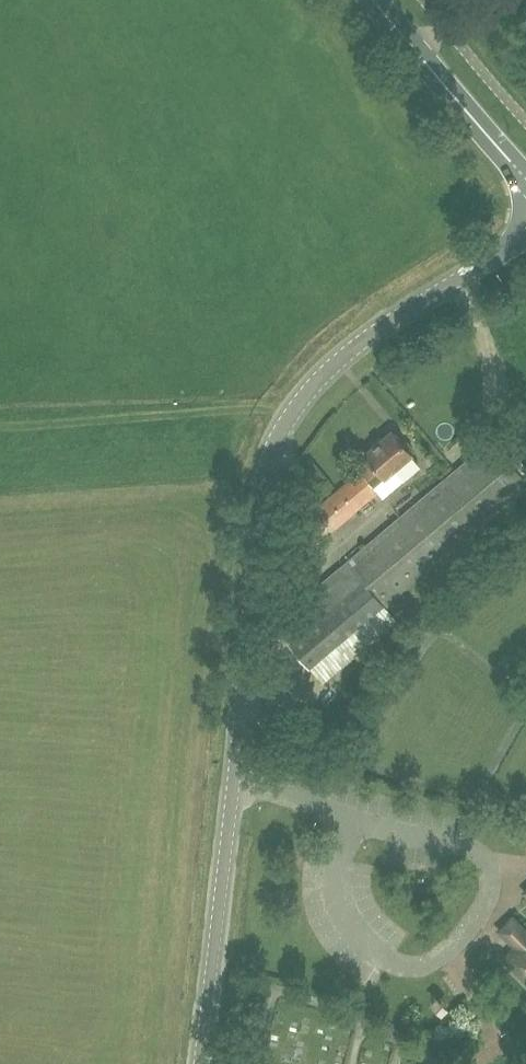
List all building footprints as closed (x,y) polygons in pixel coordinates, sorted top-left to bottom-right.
[(418,465),(411,457),(412,455),(411,454),(412,449),(409,445),(403,444),(393,432),(364,456),(370,463),(360,472),(378,492),(384,498),(418,469),(418,465)] [(350,562),(385,605),(525,486),(525,484),(491,443),(350,562)] [(296,562),(378,492),(360,472),(288,533),(297,545),(288,553),(296,562)] [(339,555),(377,538),(373,528),(335,545),(339,555)] [(331,569),(340,565),(333,547),(324,551),(331,569)] [(340,642),(385,605),(350,562),(330,579),(344,596),(293,640),(313,665),(340,642)] [(511,918),(499,930),(515,946),(503,958),(525,981),(525,933),(511,918)]
